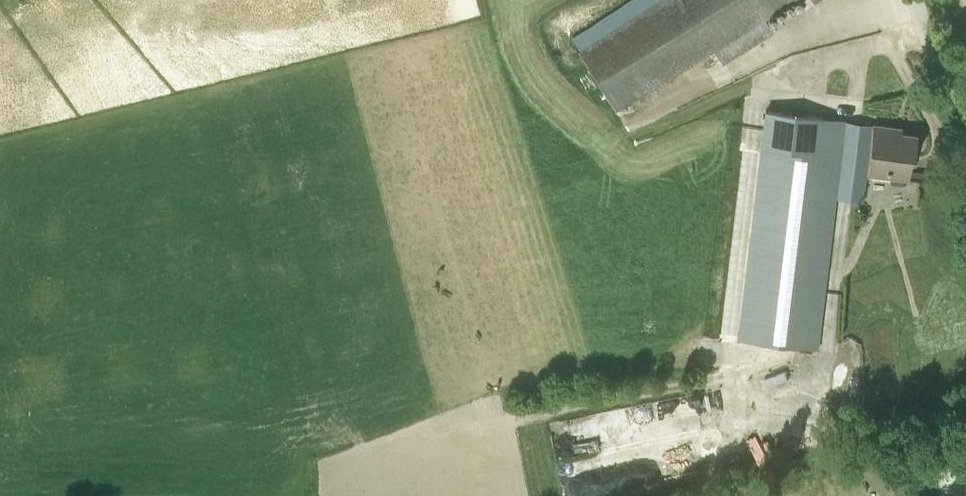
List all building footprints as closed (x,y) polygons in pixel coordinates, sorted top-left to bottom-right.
[(579,51),(605,95),(616,112),(714,50),(722,62),(773,30),(765,18),(794,0),(661,0),(579,51)] [(873,125),(845,121),(845,120),(766,111),(738,340),(818,349),(836,198),(864,202),(867,173),(909,178),(909,180),(929,182),(930,174),(910,172),(912,156),(915,156),(918,133),(894,130),(895,126),(873,124),(873,125)]
